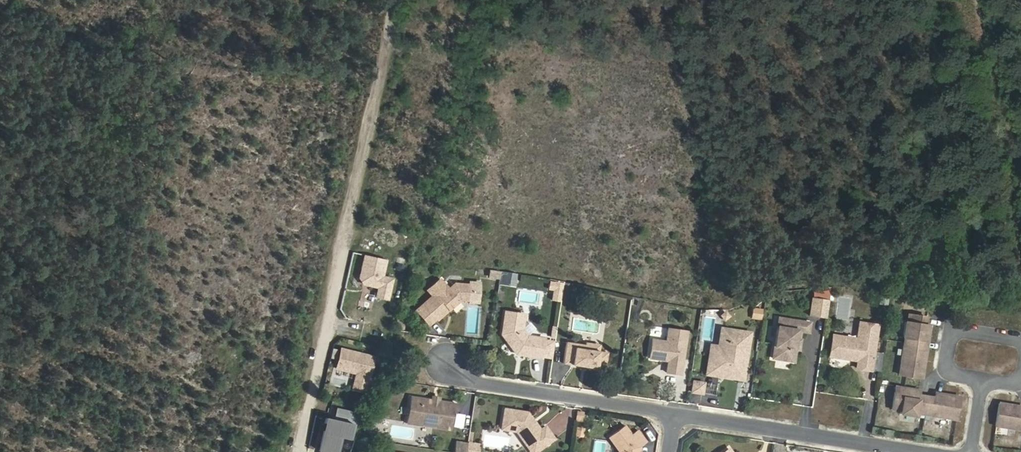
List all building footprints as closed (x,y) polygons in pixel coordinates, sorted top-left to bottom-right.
[(378,287),(376,296),(387,299),(392,279),(381,277),(385,260),(364,255),(359,278),(363,284),(378,287)] [(429,324),(437,318),(438,319),(446,312),(444,311),(448,307),(449,309),(461,299),(469,300),(471,283),(456,282),(449,288),(440,278),(428,289),(433,295),(416,309),(429,324)] [(505,278),(504,285),(514,287),(515,280),(505,278)] [(882,308),(891,310),(893,297),(885,295),(882,308)] [(810,315),(826,317),(829,299),(813,296),(810,315)] [(752,307),(749,318),(760,320),(762,309),(752,307)] [(524,313),(505,311),(503,333),(517,353),(542,356),(545,337),(528,334),(522,328),(524,313)] [(925,322),(926,315),(908,312),(907,320),(905,319),(902,335),(904,335),(923,338),(925,338),(928,323),(925,322)] [(796,337),(799,337),(801,329),(809,330),(810,321),(779,316),(772,355),(794,359),(796,347),(794,346),(796,337)] [(874,356),(879,324),(861,321),(859,335),(860,336),(857,338),(856,337),(835,333),(832,354),(860,358),(858,366),(873,368),(874,356)] [(683,373),(688,330),(669,328),(667,341),(653,339),(651,358),(664,360),(667,357),(670,358),(670,360),(668,372),(683,373)] [(730,333),(723,331),(720,349),(712,348),(711,357),(722,359),(727,355),(730,333)] [(749,336),(730,333),(727,355),(722,359),(711,357),(708,374),(739,380),(742,377),(749,336)] [(923,338),(904,335),(904,339),(899,372),(907,373),(921,376),(923,366),(921,366),(924,346),(921,345),(923,338)] [(586,347),(586,343),(567,340),(564,361),(606,367),(608,350),(600,349),(586,347)] [(587,341),(586,347),(600,349),(601,343),(587,341)] [(373,357),(341,350),(337,366),(357,371),(354,385),(367,388),(373,357)] [(884,357),(874,356),(873,368),(882,370),(884,357)] [(644,368),(635,373),(639,382),(648,377),(644,368)] [(704,384),(694,383),(693,393),(703,394),(704,384)] [(905,386),(895,384),(892,407),(900,408),(900,411),(915,414),(916,411),(925,412),(928,394),(919,393),(919,391),(904,388),(905,386)] [(365,393),(367,388),(354,385),(353,390),(365,393)] [(934,395),(928,394),(925,412),(956,417),(960,394),(950,393),(949,395),(935,393),(934,395)] [(434,399),(412,396),(408,422),(453,429),(456,411),(458,412),(459,403),(440,400),(434,399)] [(1009,405),(1009,402),(999,401),(995,423),(1020,428),(1020,407),(1009,405)] [(527,410),(504,407),(501,427),(516,430),(529,447),(537,440),(542,446),(555,436),(545,424),(540,427),(527,410)] [(325,417),(318,450),(320,451),(335,451),(339,436),(349,438),(352,423),(325,417)] [(639,450),(642,449),(642,444),(648,440),(639,428),(633,432),(626,423),(611,434),(622,449),(622,451),(639,451),(639,450)] [(529,447),(533,451),(534,451),(542,446),(537,440),(529,447)] [(457,451),(469,451),(470,444),(458,442),(457,451)] [(471,442),(470,444),(469,451),(481,451),(482,444),(474,442),(471,442)]
